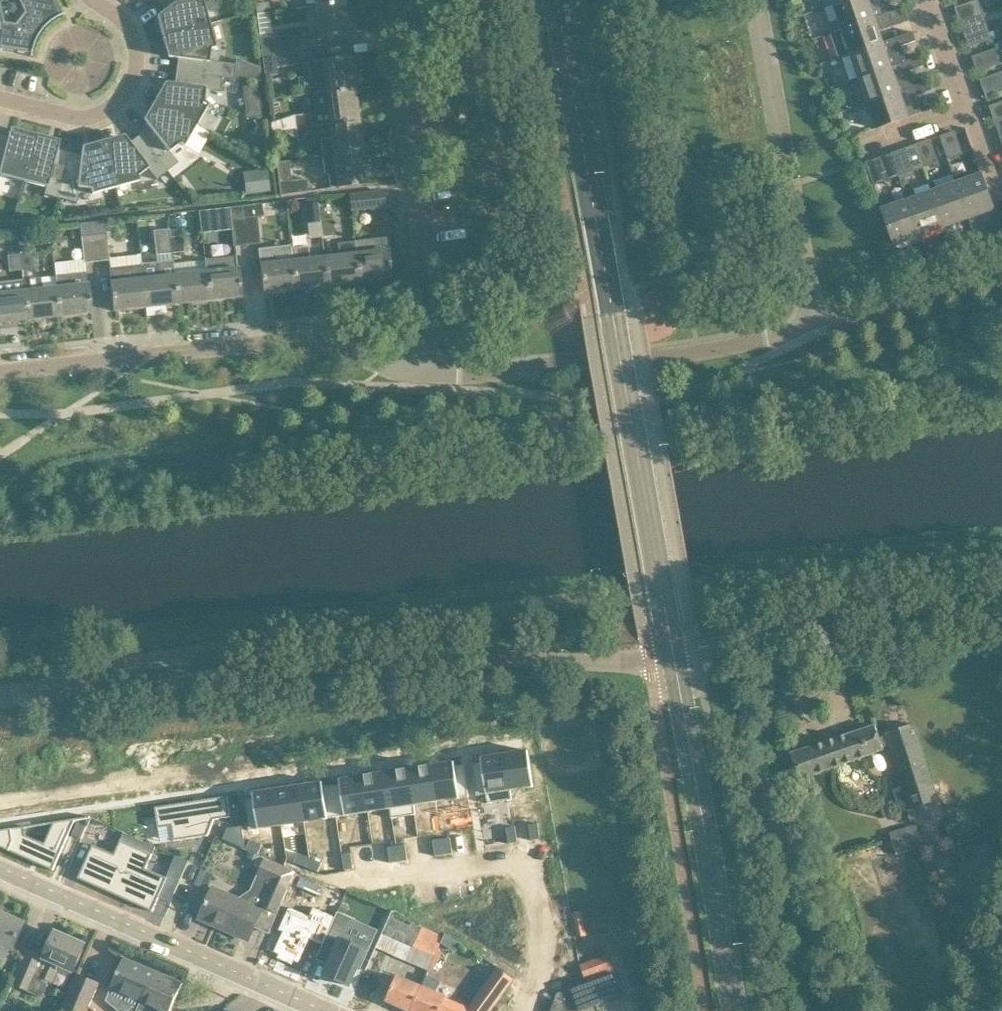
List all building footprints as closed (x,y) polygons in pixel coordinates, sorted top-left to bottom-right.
[(61,15),(54,0),(19,0),(24,12),(15,24),(3,22),(3,23),(0,43),(0,47),(32,52),(33,47),(34,44),(36,41),(37,38),(39,35),(41,31),(45,27),(47,25),(50,22),(54,19),(57,18),(61,15)] [(203,0),(198,2),(196,0),(157,0),(165,10),(157,16),(163,37),(209,24),(203,0)] [(889,13),(885,1),(882,2),(881,0),(848,0),(835,4),(844,29),(874,18),(889,13)] [(961,23),(983,15),(978,0),(956,8),(961,23)] [(256,4),(257,14),(269,13),(268,3),(256,4)] [(343,3),(316,6),(320,38),(348,35),(343,3)] [(839,58),(852,54),(882,43),(882,42),(877,27),(886,24),(887,28),(909,21),(905,7),(889,13),(874,18),(844,29),(831,33),(839,58)] [(216,48),(209,24),(163,37),(168,57),(178,58),(176,71),(222,77),(223,63),(209,61),(211,49),(216,48)] [(966,39),(969,47),(992,39),(989,31),(966,39)] [(852,54),(861,78),(891,68),(891,67),(907,62),(901,46),(916,41),(913,33),(913,32),(882,42),(882,43),(852,54)] [(260,35),(262,56),(302,51),(300,38),(273,42),(272,34),(260,35)] [(973,57),(978,72),(1000,64),(995,49),(973,57)] [(302,51),(262,56),(265,76),(277,75),(276,67),(303,64),(302,51)] [(311,94),(353,88),(349,56),(307,61),(311,94)] [(861,78),(869,103),(899,92),(911,88),(930,81),(914,86),(910,74),(908,75),(906,71),(924,65),(921,57),(922,57),(922,56),(907,62),(891,67),(891,68),(861,78)] [(204,101),(205,89),(220,91),(222,77),(176,71),(175,83),(165,82),(154,101),(197,125),(209,104),(204,101)] [(899,92),(869,103),(864,105),(868,115),(873,115),(878,128),(922,113),(916,96),(933,90),(930,81),(911,88),(899,92)] [(986,96),(1001,91),(1001,81),(983,88),(986,96)] [(258,85),(242,87),(246,119),(262,117),(258,85)] [(311,126),(330,123),(358,120),(353,88),(311,94),(314,111),(309,113),(293,114),(270,122),(271,131),(296,128),(311,126)] [(184,146),(197,125),(154,101),(144,119),(150,127),(140,135),(168,171),(179,162),(170,151),(180,143),(184,146)] [(995,121),(1001,118),(1001,102),(990,106),(995,121)] [(319,139),(322,157),(362,152),(358,120),(330,123),(332,137),(319,139)] [(304,135),(311,126),(296,128),(297,139),(302,140),(304,135)] [(35,134),(11,128),(8,137),(0,135),(0,175),(23,181),(35,134)] [(941,136),(948,159),(963,154),(955,131),(941,136)] [(44,194),(58,198),(69,153),(57,150),(60,140),(35,134),(23,181),(46,187),(44,194)] [(168,171),(140,135),(130,143),(124,135),(103,141),(116,187),(140,181),(138,176),(148,168),(157,180),(168,171)] [(916,145),(924,167),(939,162),(931,140),(916,145)] [(116,187),(103,141),(83,146),(81,156),(69,153),(58,198),(77,203),(79,187),(91,189),(92,194),(116,187)] [(891,153),(899,176),(914,171),(906,148),(891,153)] [(362,152),(322,157),(324,174),(327,173),(329,187),(339,186),(339,188),(366,184),(362,152)] [(866,162),(867,165),(874,185),(889,179),(881,157),(866,162)] [(276,163),(281,195),(308,192),(306,179),(290,181),(288,161),(276,163)] [(267,170),(244,172),(247,194),(270,191),(267,170)] [(982,175),(957,183),(969,218),(994,209),(982,175)] [(957,183),(932,192),(944,226),(969,218),(957,183)] [(384,207),(382,191),(349,195),(351,211),(384,207)] [(932,192),(908,201),(920,235),(944,226),(932,192)] [(920,235),(908,201),(883,209),(895,243),(920,235)] [(318,203),(305,204),(307,223),(320,221),(318,203)] [(246,245),(242,206),(230,207),(234,246),(246,245)] [(243,206),(242,206),(246,245),(259,244),(256,216),(244,218),(243,206)] [(332,220),(320,221),(322,237),(334,235),(332,220)] [(105,221),(93,222),(97,262),(109,260),(105,221)] [(322,237),(320,221),(307,223),(309,238),(322,237)] [(97,262),(93,222),(80,224),(84,263),(97,262)] [(169,230),(156,232),(157,239),(159,255),(172,253),(170,237),(169,230)] [(21,269),(24,291),(27,319),(59,316),(55,275),(35,277),(32,253),(27,253),(25,231),(18,231),(20,254),(22,269),(21,269)] [(182,236),(170,237),(172,253),(184,252),(182,236)] [(371,240),(354,241),(359,281),(391,278),(388,251),(372,252),(371,240)] [(339,256),(324,258),(327,285),(359,281),(354,241),(337,243),(339,256)] [(291,249),(292,261),(295,289),(327,285),(324,258),(309,259),(308,247),(291,249)] [(295,289),(292,261),(277,263),(276,253),(259,254),(263,292),(295,289)] [(9,271),(21,269),(22,269),(20,254),(7,255),(9,271)] [(206,272),(209,300),(242,296),(239,269),(237,269),(235,255),(204,259),(206,272)] [(141,263),(142,278),(145,307),(177,303),(174,276),(173,264),(157,266),(156,262),(141,263)] [(145,307),(142,278),(141,263),(109,267),(111,283),(110,283),(113,310),(145,307)] [(55,274),(55,275),(59,316),(92,312),(88,284),(87,285),(85,271),(55,274)] [(174,276),(177,303),(209,300),(206,272),(174,276)] [(24,291),(0,294),(0,322),(27,319),(24,291)] [(833,740),(842,764),(885,750),(884,746),(890,744),(904,786),(894,789),(902,812),(938,800),(913,724),(886,733),(887,735),(880,737),(875,725),(833,740)] [(800,778),(842,764),(833,740),(791,754),(800,778)] [(528,750),(505,754),(510,791),(534,787),(528,750)] [(482,762),(472,764),(477,796),(510,791),(505,754),(481,758),(482,762)] [(454,762),(431,765),(436,802),(469,797),(465,765),(455,766),(454,762)] [(431,765),(408,769),(414,805),(436,802),(431,765)] [(408,769),(386,772),(391,809),(414,805),(408,769)] [(386,772),(363,776),(369,812),(391,809),(386,772)] [(340,784),(332,785),(337,817),(369,812),(363,776),(340,779),(340,784)] [(323,782),(299,785),(305,822),(337,817),(332,785),(323,787),(323,782)] [(299,785),(277,789),(282,826),(305,822),(299,785)] [(254,797),(244,799),(249,831),(282,826),(277,789),(253,793),(254,797)] [(194,801),(156,807),(159,828),(173,826),(175,841),(209,836),(215,819),(231,817),(228,798),(199,803),(199,804),(194,805),(194,801)] [(0,830),(0,847),(34,862),(36,858),(40,860),(39,861),(55,868),(76,819),(55,822),(54,825),(45,844),(26,835),(25,827),(0,830)] [(78,823),(73,835),(82,839),(87,827),(78,823)] [(538,823),(529,825),(532,840),(541,839),(538,823)] [(915,825),(890,833),(897,855),(922,847),(915,825)] [(228,828),(223,839),(234,844),(246,849),(242,826),(228,828)] [(516,827),(507,828),(509,844),(518,842),(516,827)] [(128,835),(124,844),(136,849),(140,840),(128,835)] [(451,838),(442,839),(445,855),(453,853),(451,838)] [(250,839),(246,848),(258,853),(262,844),(250,839)] [(442,839),(433,841),(436,856),(445,855),(442,839)] [(140,840),(136,849),(148,855),(152,846),(140,840)] [(92,847),(77,881),(96,889),(98,885),(102,887),(102,888),(116,895),(136,850),(120,843),(114,857),(92,847)] [(406,845),(397,846),(399,862),(408,860),(406,845)] [(397,846),(388,847),(391,863),(399,862),(397,846)] [(136,850),(116,895),(130,901),(131,900),(135,902),(133,905),(152,914),(167,880),(146,871),(152,857),(136,850)] [(298,853),(294,862),(306,867),(310,858),(298,853)] [(351,853),(342,855),(345,870),(354,869),(351,853)] [(176,856),(167,877),(180,883),(189,862),(176,856)] [(310,858),(306,867),(319,872),(322,863),(310,858)] [(259,875),(272,881),(260,908),(213,887),(199,918),(249,940),(255,926),(270,932),(280,909),(278,908),(294,872),(266,860),(259,875)] [(195,884),(207,889),(213,874),(201,869),(195,884)] [(288,918),(279,938),(285,941),(283,944),(298,951),(300,947),(305,950),(316,925),(329,931),(337,912),(342,903),(320,894),(316,903),(294,893),(284,916),(288,918)] [(14,948),(25,923),(0,912),(0,942),(14,948)] [(329,931),(317,958),(330,964),(325,975),(349,985),(361,957),(365,959),(372,943),(346,932),(352,919),(337,912),(329,931)] [(408,960),(430,969),(437,951),(436,950),(442,934),(411,921),(410,925),(390,916),(383,933),(413,946),(408,960)] [(13,984),(29,991),(36,975),(52,983),(60,964),(74,970),(86,945),(55,931),(44,956),(29,950),(13,984)] [(638,954),(627,956),(629,965),(640,963),(638,954)] [(156,971),(124,957),(116,976),(110,989),(111,989),(106,1000),(116,1010),(139,1010),(156,971)] [(571,988),(580,1010),(581,1010),(624,995),(616,973),(615,973),(610,957),(582,968),(587,983),(571,988)] [(514,980),(500,969),(468,1010),(490,1010),(514,980)] [(183,983),(156,971),(139,1010),(171,1010),(175,1001),(183,983)] [(61,1010),(88,1010),(100,983),(78,973),(61,1010)] [(386,1000),(411,1010),(422,987),(397,976),(386,1000)] [(411,1010),(412,1010),(449,1010),(454,1001),(422,987),(411,1010)]
